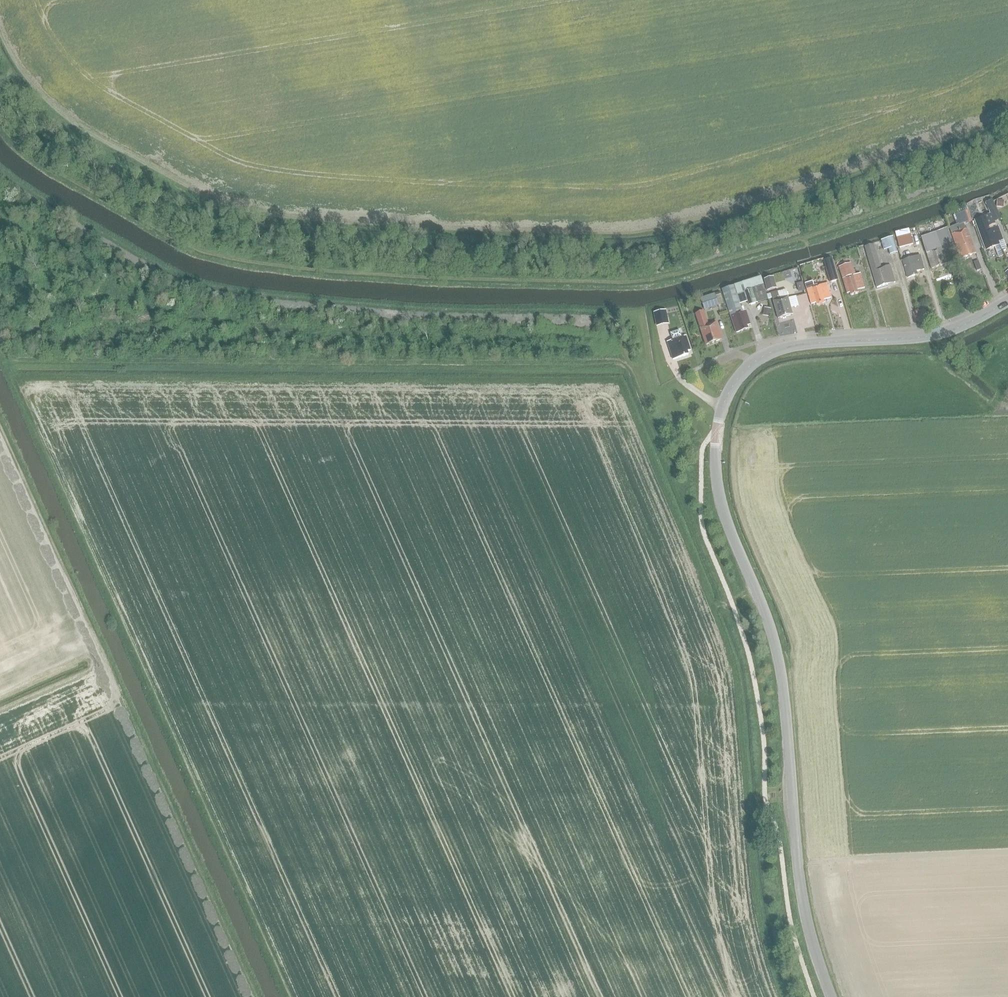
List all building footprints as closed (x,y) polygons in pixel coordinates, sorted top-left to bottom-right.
[(993,200),(986,203),(991,215),(995,222),(1002,218),(993,200)] [(966,229),(964,224),(965,223),(966,224),(972,222),(968,210),(955,215),(957,221),(955,221),(957,225),(950,228),(961,259),(973,255),(972,251),(975,250),(968,229),(966,229)] [(985,216),(975,220),(986,250),(996,246),(995,243),(1003,240),(998,226),(990,230),(989,227),(995,225),(996,225),(995,222),(991,215),(985,217),(985,216)] [(913,245),(909,229),(895,232),(900,249),(913,245)] [(935,245),(932,236),(924,238),(929,253),(927,253),(932,269),(944,265),(943,262),(946,261),(942,248),(937,250),(936,245),(935,245)] [(898,253),(894,237),(881,241),(884,251),(889,249),(890,255),(898,253)] [(891,265),(881,268),(874,245),(866,247),(871,266),(872,266),(873,270),(872,271),(877,288),(896,282),(891,265)] [(925,270),(921,255),(903,260),(908,278),(918,275),(917,272),(925,270)] [(856,275),(851,263),(849,257),(837,261),(839,267),(848,294),(850,293),(851,296),(859,294),(858,290),(865,288),(861,274),(856,275)] [(824,261),(830,283),(839,280),(832,259),(824,261)] [(748,302),(750,306),(769,300),(762,277),(735,285),(741,304),(748,302)] [(775,281),(774,277),(764,280),(767,291),(777,288),(775,281)] [(827,283),(815,287),(813,281),(806,284),(812,304),(812,305),(817,303),(817,306),(825,303),(825,300),(832,298),(827,283),(829,283),(828,283),(827,283)] [(796,284),(799,292),(805,290),(803,282),(796,284)] [(743,312),(735,288),(734,286),(723,290),(723,292),(737,333),(749,329),(747,326),(751,325),(746,311),(743,312)] [(778,292),(780,299),(788,297),(786,290),(778,292)] [(778,292),(772,294),(774,301),(779,319),(793,315),(788,297),(780,299),(778,292)] [(701,298),(705,310),(721,305),(718,293),(701,298)] [(654,313),(657,327),(669,324),(666,310),(654,313)] [(709,325),(704,311),(696,314),(707,345),(722,340),(716,323),(709,325)] [(691,351),(686,336),(668,342),(674,360),(688,356),(687,352),(691,351)]
